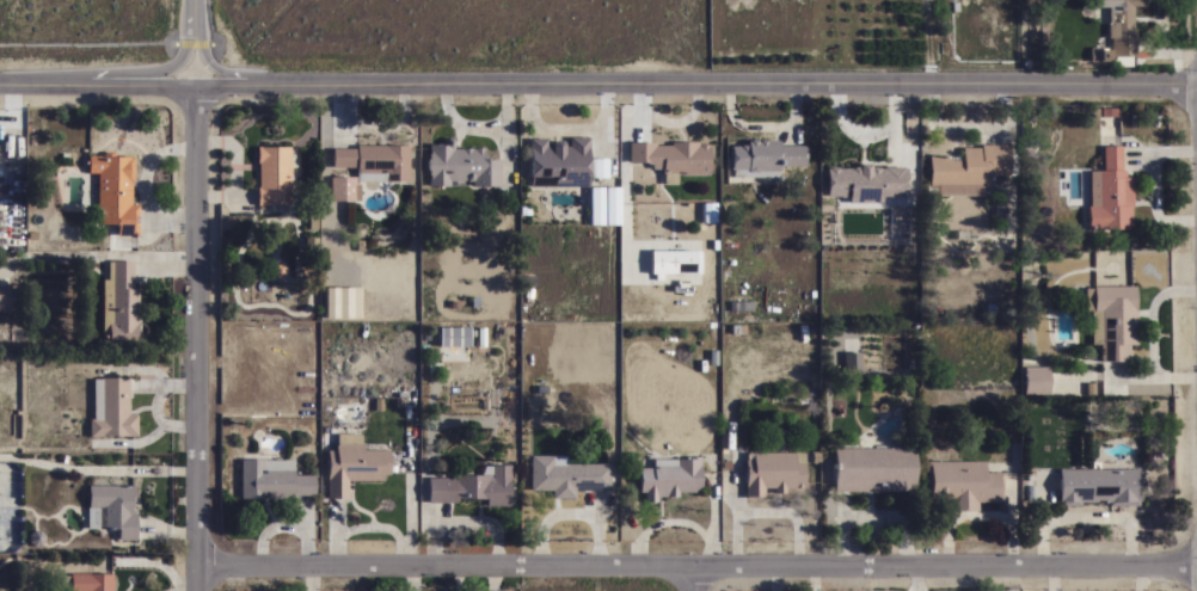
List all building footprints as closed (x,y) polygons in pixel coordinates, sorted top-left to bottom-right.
[(1115,5),(1115,0),(1146,0),(1146,5),(1132,6),(1132,27),(1135,27),(1135,56),(1111,56),(1111,38),(1107,38),(1107,5),(1115,5)] [(1089,47),(1100,47),(1100,49),(1109,49),(1110,61),(1089,61),(1089,47)] [(1089,116),(1089,107),(1116,107),(1117,116),(1089,116)] [(529,186),(529,149),(529,138),(546,138),(546,146),(551,146),(551,143),(554,140),(560,140),(564,142),(564,146),(569,146),(569,137),(589,136),(589,149),(588,149),(588,186),(529,186)] [(472,186),(472,181),(466,181),(465,179),(462,180),(449,180),(449,186),(428,186),(428,174),(428,170),(425,170),(425,159),(426,159),(426,153),(429,153),(429,144),(442,144),(442,141),(446,137),(450,137),(454,141),(454,146),(453,146),(453,148),(461,148),(472,148),(473,148),(484,148),(485,148),(485,159),(499,159),(499,186),(472,186)] [(732,177),(732,170),(731,170),(731,158),(729,158),(729,149),(730,149),(730,146),(739,146),(739,144),(747,144),(747,140),(749,140),(756,140),(757,140),(765,140),(779,140),(779,146),(804,144),(805,166),(781,166),(781,168),(779,168),(779,171),(778,171),(778,177),(732,177)] [(655,142),(655,146),(670,146),(670,142),(698,142),(698,144),(708,144),(708,174),(676,174),(677,184),(663,184),(663,174),(662,174),(662,168),(651,168),(651,164),(645,164),(645,161),(628,162),(628,142),(655,142)] [(409,146),(409,181),(356,181),(356,167),(332,167),(332,148),(356,148),(356,144),(409,146)] [(1008,144),(1008,176),(989,176),(989,186),(984,186),(984,196),(925,196),(925,156),(949,156),(949,148),(962,148),(962,147),(980,147),(980,144),(1008,144)] [(289,167),(290,167),(293,167),(293,174),(290,174),(289,174),(290,205),(257,205),(257,187),(258,187),(258,162),(257,162),(257,146),(259,146),(259,147),(289,147),(289,167)] [(1088,171),(1103,171),(1101,147),(1121,146),(1122,170),(1124,170),(1124,177),(1131,177),(1132,207),(1130,207),(1131,233),(1124,234),(1124,228),(1105,229),(1105,230),(1088,230),(1087,205),(1089,205),(1088,171)] [(98,173),(87,173),(87,155),(102,155),(102,154),(104,154),(105,152),(111,152),(113,153),(115,155),(134,155),(133,181),(130,184),(130,204),(137,204),(137,235),(117,235),(117,224),(100,223),(100,217),(96,217),(96,205),(97,205),(98,173)] [(607,178),(591,178),(591,158),(607,158),(607,178)] [(848,203),(848,196),(846,196),(845,197),(840,197),(839,196),(827,196),(827,168),(829,168),(830,167),(835,167),(836,168),(852,168),(853,167),(859,167),(859,164),(870,164),(870,167),(877,167),(878,168),(883,168),(883,167),(903,167),(903,168),(906,168),(906,196),(882,196),(882,203),(848,203)] [(330,177),(355,177),(355,184),(360,184),(360,199),(331,201),(330,177)] [(589,186),(619,186),(619,224),(589,224),(589,186)] [(694,251),(700,251),(700,273),(661,273),(661,279),(655,279),(655,273),(650,273),(650,251),(694,251)] [(102,279),(108,279),(108,261),(111,261),(111,260),(133,261),(133,289),(137,289),(137,322),(140,322),(139,332),(141,332),(141,345),(109,345),(109,343),(102,343),(102,279)] [(10,310),(0,310),(0,285),(10,285),(10,310)] [(1135,285),(1135,309),(1136,309),(1136,344),(1129,344),(1129,361),(1100,362),(1100,344),(1091,344),(1091,310),(1085,310),(1085,288),(1093,288),(1093,287),(1135,285)] [(328,318),(363,318),(362,287),(328,287),(328,318)] [(753,301),(753,310),(729,310),(729,301),(753,301)] [(438,346),(438,327),(468,327),(468,346),(438,346)] [(718,365),(708,365),(708,350),(708,345),(716,345),(716,350),(718,350),(718,365)] [(860,371),(845,371),(843,352),(859,351),(860,371)] [(1048,367),(1049,394),(1024,394),(1024,367),(1048,367)] [(93,378),(100,378),(100,377),(128,377),(128,413),(136,413),(136,436),(125,436),(125,435),(103,435),(103,436),(88,436),(88,419),(93,419),(93,378)] [(786,444),(771,444),(771,430),(786,430),(786,444)] [(326,450),(334,450),(334,445),(336,445),(336,433),(361,433),(361,444),(362,444),(362,449),(388,449),(388,474),(382,474),(382,480),(348,480),(348,498),(326,498),(326,450)] [(914,448),(914,491),(833,491),(833,448),(914,448)] [(804,453),(804,488),(785,488),(785,493),(774,493),(774,488),(763,488),(763,498),(744,498),(744,458),(745,458),(745,453),(804,453)] [(609,463),(609,490),(573,490),(573,498),(552,498),(552,490),(529,490),(529,455),(566,455),(566,463),(609,463)] [(677,492),(677,497),(656,497),(656,501),(644,501),(644,492),(639,492),(639,468),(652,468),(652,458),(686,458),(686,457),(700,457),(700,492),(677,492)] [(240,458),(264,458),(264,460),(293,460),(293,474),(314,474),(314,494),(293,494),(293,498),(240,498),(240,458)] [(1002,501),(977,501),(977,510),(950,510),(950,501),(926,501),(926,461),(984,461),(984,472),(1002,472),(1002,501)] [(426,503),(426,478),(452,478),(452,475),(480,475),(480,466),(491,466),(509,466),(509,479),(509,505),(485,505),(485,499),(455,499),(455,503),(426,503)] [(1137,468),(1137,498),(1138,498),(1138,505),(1109,506),(1109,501),(1080,501),(1080,505),(1058,506),(1058,469),(1137,468)] [(134,485),(134,500),(133,500),(133,506),(129,506),(129,513),(135,513),(135,540),(118,540),(118,529),(87,528),(87,506),(88,506),(88,485),(134,485)] [(112,574),(112,590),(62,590),(62,581),(62,575),(70,575),(70,573),(88,573),(112,574)]
